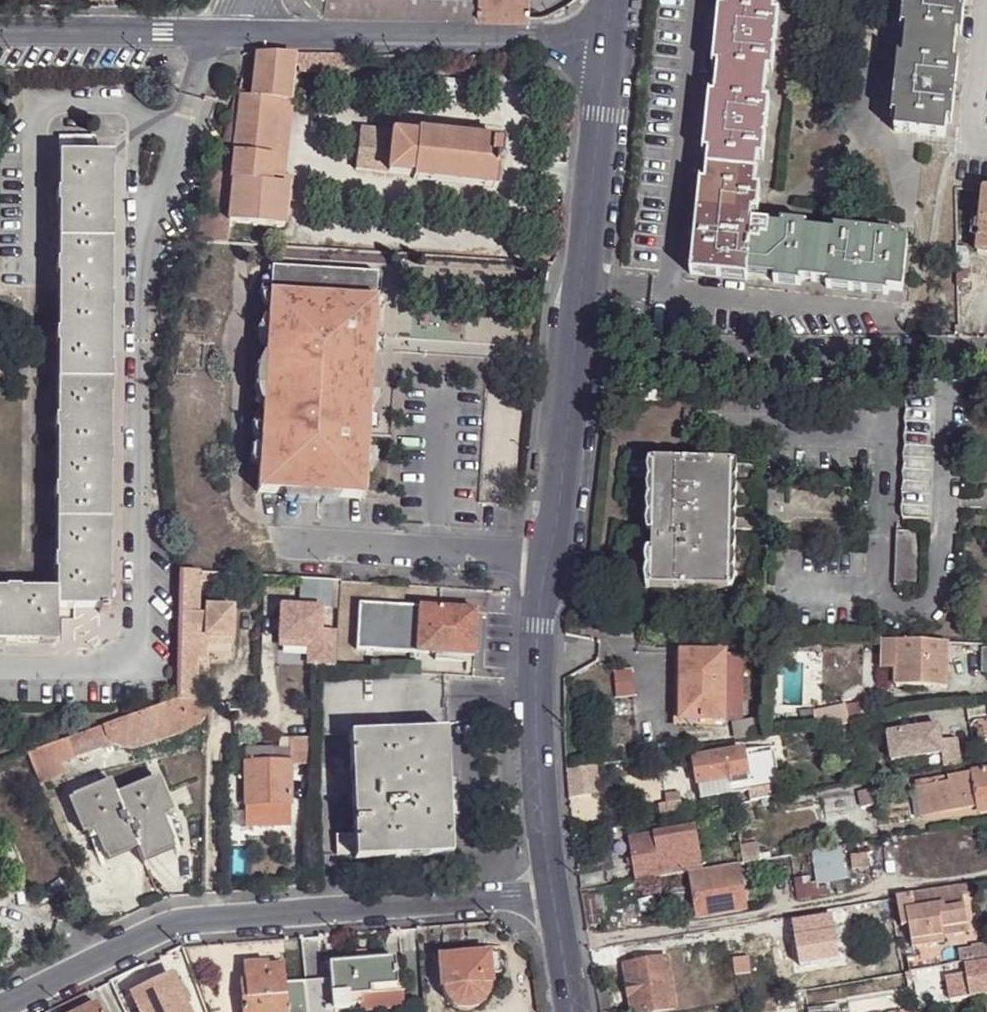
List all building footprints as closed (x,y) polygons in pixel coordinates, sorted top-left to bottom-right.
[(532,17),(532,0),(480,0),(480,17),(532,17)] [(889,291),(901,292),(905,241),(893,240),(830,235),(805,233),(777,231),(757,229),(752,229),(756,192),(757,165),(764,103),(767,76),(773,15),(774,0),(722,0),(721,9),(715,70),(712,97),(706,159),(704,185),(700,225),(707,226),(704,256),(718,257),(716,277),(749,280),(774,281),(801,283),(826,286),(889,291)] [(895,119),(895,133),(945,138),(946,124),(952,62),(955,36),(959,0),(907,0),(904,31),(901,57),(895,119)] [(904,31),(907,0),(902,0),(899,30),(904,31)] [(955,36),(960,35),(964,0),(959,0),(955,36)] [(711,70),(715,70),(721,9),(717,8),(711,70)] [(777,15),(773,15),(767,76),(772,76),(777,15)] [(288,54),(254,54),(251,80),(249,98),(274,101),(284,102),(287,66),(288,54)] [(338,55),(288,54),(287,66),(295,67),(295,72),(339,73),(338,55)] [(398,55),(387,54),(386,64),(397,65),(398,55)] [(890,118),(895,119),(901,57),(896,57),(890,118)] [(952,62),(946,124),(952,124),(957,63),(952,62)] [(235,80),(210,175),(228,178),(231,155),(237,96),(242,97),(244,83),(235,80)] [(274,101),(249,98),(242,97),(237,96),(231,155),(269,158),(274,101)] [(701,159),(706,159),(712,97),(707,97),(701,159)] [(269,158),(267,166),(278,167),(285,101),(284,102),(274,101),(269,158)] [(769,103),(764,103),(757,165),(763,165),(769,103)] [(352,169),(410,177),(410,179),(494,188),(498,142),(415,134),(414,137),(357,130),(352,169)] [(54,138),(54,155),(89,156),(89,139),(54,138)] [(89,156),(54,155),(51,594),(51,608),(104,608),(106,157),(89,156)] [(192,241),(224,242),(226,223),(231,181),(267,185),(267,166),(269,158),(231,155),(228,178),(210,175),(192,241)] [(231,181),(226,223),(281,228),(284,186),(267,185),(231,181)] [(698,242),(700,225),(704,185),(699,185),(692,242),(698,242)] [(760,192),(756,192),(752,229),(757,229),(760,192)] [(983,192),(978,252),(986,254),(986,193),(983,192)] [(690,275),(716,277),(718,257),(704,256),(707,226),(700,225),(698,242),(692,242),(692,255),(690,275)] [(830,235),(893,240),(893,234),(831,230),(830,235)] [(957,253),(958,287),(967,286),(966,253),(957,253)] [(369,338),(373,275),(266,268),(255,493),(361,500),(369,351),(369,338)] [(748,285),(749,280),(716,277),(714,282),(748,285)] [(889,296),(889,291),(826,286),(825,291),(889,296)] [(661,402),(660,383),(644,383),(644,401),(661,402)] [(910,397),(905,520),(930,521),(936,398),(910,397)] [(655,464),(652,589),(730,591),(733,466),(655,464)] [(900,533),(898,586),(923,587),(925,535),(900,533)] [(205,575),(176,574),(175,702),(194,702),(194,662),(204,662),(204,647),(205,640),(231,641),(233,610),(204,607),(203,615),(195,615),(196,584),(206,585),(205,575)] [(327,607),(328,582),(298,581),(297,608),(278,607),(276,643),(311,645),(310,667),(331,668),(334,630),(318,629),(319,606),(327,607)] [(337,583),(328,582),(327,607),(336,607),(337,583)] [(51,594),(0,594),(0,643),(51,644),(51,608),(51,594)] [(463,657),(471,657),(471,653),(475,654),(477,616),(472,615),(473,612),(416,608),(414,653),(463,657)] [(232,650),(231,641),(205,640),(204,647),(232,650)] [(947,689),(949,644),(885,641),(884,669),(897,670),(896,688),(947,689)] [(728,719),(728,654),(728,651),(679,652),(679,724),(729,724),(728,719)] [(744,655),(728,654),(728,719),(744,719),(744,655)] [(470,671),(471,657),(463,657),(462,671),(470,671)] [(448,777),(443,673),(396,671),(312,676),(314,733),(347,732),(350,806),(334,807),(335,832),(352,832),(352,835),(333,836),(335,855),(353,855),(353,858),(451,855),(450,840),(448,792),(448,777)] [(614,673),(616,699),(635,696),(632,672),(614,673)] [(194,702),(175,702),(137,715),(141,747),(190,732),(196,728),(199,723),(203,702),(194,702)] [(837,708),(839,721),(856,718),(855,711),(844,712),(844,707),(837,708)] [(137,715),(27,755),(38,785),(61,775),(56,763),(94,751),(95,753),(114,746),(119,749),(126,750),(141,747),(137,715)] [(732,724),(736,743),(765,738),(765,718),(732,724)] [(939,728),(888,737),(892,763),(942,755),(945,770),(961,767),(957,741),(941,743),(939,728)] [(289,764),(307,767),(308,737),(287,738),(285,744),(287,764),(289,764)] [(287,764),(285,744),(243,744),(244,763),(287,764)] [(781,798),(773,747),(693,762),(699,801),(749,793),(751,804),(781,798)] [(288,806),(289,764),(287,764),(244,763),(243,805),(269,806),(288,806)] [(593,767),(566,772),(568,800),(598,795),(593,767)] [(979,811),(980,815),(986,814),(986,772),(973,775),(979,811)] [(933,819),(979,811),(973,775),(947,781),(947,785),(928,790),(933,819)] [(157,776),(116,794),(110,780),(68,799),(82,834),(93,829),(106,861),(137,848),(143,862),(174,849),(163,817),(173,813),(157,776)] [(455,777),(448,777),(448,792),(456,792),(455,777)] [(924,820),(933,819),(928,790),(920,792),(924,820)] [(876,807),(885,805),(883,792),(877,793),(874,798),(876,807)] [(680,796),(665,799),(666,807),(667,816),(682,813),(680,796)] [(269,806),(243,805),(243,815),(269,816),(269,806)] [(667,816),(666,807),(658,808),(660,817),(667,816)] [(628,839),(636,883),(703,871),(695,827),(628,839)] [(760,844),(743,847),(746,864),(763,861),(760,844)] [(813,852),(819,882),(826,881),(844,878),(840,848),(813,852)] [(740,870),(693,878),(700,921),(747,913),(740,870)] [(819,882),(796,886),(797,897),(827,892),(826,881),(819,882)] [(972,898),(971,889),(896,902),(897,908),(935,901),(937,916),(941,916),(943,939),(967,935),(961,900),(972,898)] [(897,908),(900,922),(937,916),(935,901),(897,908)] [(858,929),(892,923),(889,909),(856,914),(858,929)] [(937,916),(900,922),(902,931),(908,930),(911,951),(944,946),(943,939),(941,916),(937,916)] [(799,971),(838,964),(831,920),(792,927),(799,971)] [(498,953),(485,954),(487,973),(500,972),(498,953)] [(487,973),(485,954),(439,957),(443,996),(446,1001),(453,1007),(462,1010),(471,1010),(480,1005),(486,997),(488,988),(487,973)] [(328,972),(329,979),(331,1010),(348,1008),(347,995),(362,994),(363,1008),(401,1004),(400,991),(402,991),(399,956),(328,962),(328,972)] [(735,958),(738,975),(753,973),(750,956),(735,958)] [(281,983),(279,965),(264,966),(264,962),(240,964),(241,981),(231,981),(233,1001),(238,1001),(239,1011),(284,1011),(281,983)] [(674,1011),(667,962),(624,969),(631,1011),(671,1011),(674,1011)] [(971,998),(986,996),(986,965),(965,968),(967,978),(971,998)] [(175,972),(169,975),(184,1005),(189,1003),(175,972)] [(169,975),(130,993),(139,1011),(187,1011),(184,1005),(169,975)] [(961,1000),(971,998),(967,978),(957,980),(961,1000)] [(304,981),(308,1011),(327,1011),(331,1010),(329,979),(304,981)] [(304,981),(281,983),(284,1011),(308,1011),(304,981)]
